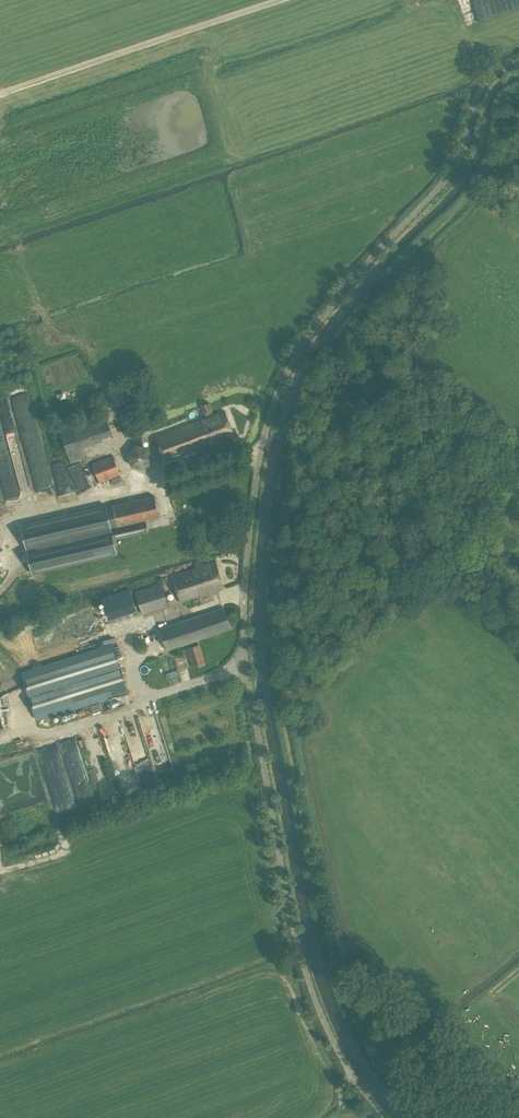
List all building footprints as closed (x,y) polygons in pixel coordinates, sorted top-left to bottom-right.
[(210,405),(209,402),(201,405),(204,413),(205,412),(207,417),(155,436),(164,460),(209,443),(210,446),(235,436),(225,410),(213,415),(211,410),(212,410),(210,405)] [(105,414),(60,430),(71,462),(83,458),(79,447),(112,435),(105,414)] [(100,481),(120,474),(113,455),(93,463),(100,481)] [(114,538),(148,530),(146,520),(159,516),(154,495),(49,520),(49,521),(43,522),(43,520),(21,525),(32,573),(117,553),(114,538)] [(203,565),(202,559),(195,561),(197,567),(172,575),(180,602),(224,588),(215,561),(203,565)] [(135,591),(143,614),(168,605),(161,583),(135,591)] [(102,598),(108,620),(136,611),(129,589),(102,598)] [(167,649),(231,628),(223,607),(160,628),(167,649)] [(37,718),(128,690),(114,644),(23,672),(37,718)] [(193,667),(205,663),(199,644),(188,648),(193,667)]
